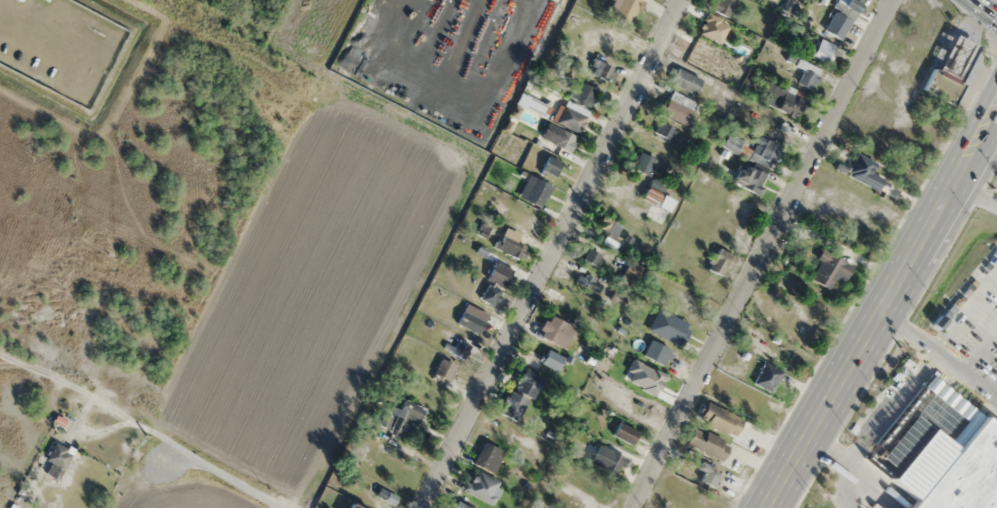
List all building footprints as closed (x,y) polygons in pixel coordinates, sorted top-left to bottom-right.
[(644,0),(615,0),(609,13),(631,25),(644,0)] [(736,0),(717,0),(712,12),(728,18),(736,0)] [(834,9),(835,9),(823,32),(843,41),(863,0),(838,0),(834,9)] [(826,65),(836,46),(818,38),(809,57),(826,65)] [(710,69),(713,62),(704,58),(708,49),(693,43),(686,59),(710,69)] [(613,68),(595,58),(587,73),(605,82),(613,68)] [(808,90),(823,74),(809,62),(803,69),(805,71),(797,80),(808,90)] [(695,95),(702,80),(680,69),(672,84),(695,95)] [(591,107),(598,90),(580,81),(572,98),(591,107)] [(758,100),(796,119),(805,102),(767,82),(758,100)] [(698,104),(673,90),(661,113),(686,126),(698,104)] [(580,132),(590,111),(562,99),(553,120),(580,132)] [(577,137),(548,122),(540,138),(569,153),(577,137)] [(673,139),(675,128),(659,124),(656,135),(673,139)] [(738,154),(745,143),(729,133),(722,145),(738,154)] [(747,151),(774,165),(783,148),(756,134),(747,151)] [(517,149),(508,146),(503,159),(513,163),(517,149)] [(633,168),(648,176),(656,159),(640,152),(633,168)] [(541,170),(554,177),(562,163),(549,156),(541,170)] [(757,196),(768,177),(741,163),(731,181),(757,196)] [(519,195),(541,207),(552,187),(530,175),(519,195)] [(661,194),(665,186),(652,180),(643,199),(652,203),(646,216),(663,224),(675,200),(661,194)] [(611,216),(599,222),(612,248),(624,242),(611,216)] [(518,260),(525,246),(517,242),(520,234),(507,228),(496,249),(518,260)] [(736,256),(718,247),(707,270),(725,278),(736,256)] [(584,260),(595,265),(601,254),(590,249),(584,260)] [(852,268),(826,249),(807,275),(834,294),(852,268)] [(511,268),(495,262),(480,299),(497,306),(511,268)] [(577,282),(597,293),(602,283),(582,272),(577,282)] [(687,313),(693,302),(671,290),(665,302),(687,313)] [(489,314),(465,303),(456,324),(480,334),(489,314)] [(679,346),(690,324),(659,308),(648,330),(679,346)] [(574,327),(549,313),(538,334),(563,348),(574,327)] [(672,350),(651,339),(643,356),(664,366),(672,350)] [(456,347),(467,352),(470,345),(459,341),(456,347)] [(780,363),(794,370),(802,355),(787,348),(780,363)] [(556,370),(562,357),(547,350),(541,363),(556,370)] [(449,381),(457,365),(442,358),(434,374),(449,381)] [(771,394),(783,372),(765,361),(752,383),(771,394)] [(544,378),(525,367),(513,387),(532,399),(544,378)] [(931,372),(996,427),(996,507),(907,507),(914,500),(862,457),(931,372)] [(499,413),(518,422),(528,399),(509,390),(499,413)] [(400,408),(391,404),(382,428),(399,435),(404,422),(418,427),(425,408),(403,400),(400,408)] [(743,418),(705,401),(697,420),(735,437),(743,418)] [(638,432),(619,421),(611,434),(631,445),(638,432)] [(686,442),(720,462),(730,445),(696,425),(686,442)] [(74,451),(55,441),(45,459),(63,470),(74,451)] [(494,473),(504,451),(483,441),(472,463),(494,473)] [(626,459),(599,443),(589,461),(616,477),(626,459)] [(698,480),(713,486),(719,471),(703,465),(698,480)] [(463,488),(488,503),(500,483),(479,471),(473,480),(469,477),(463,488)]
